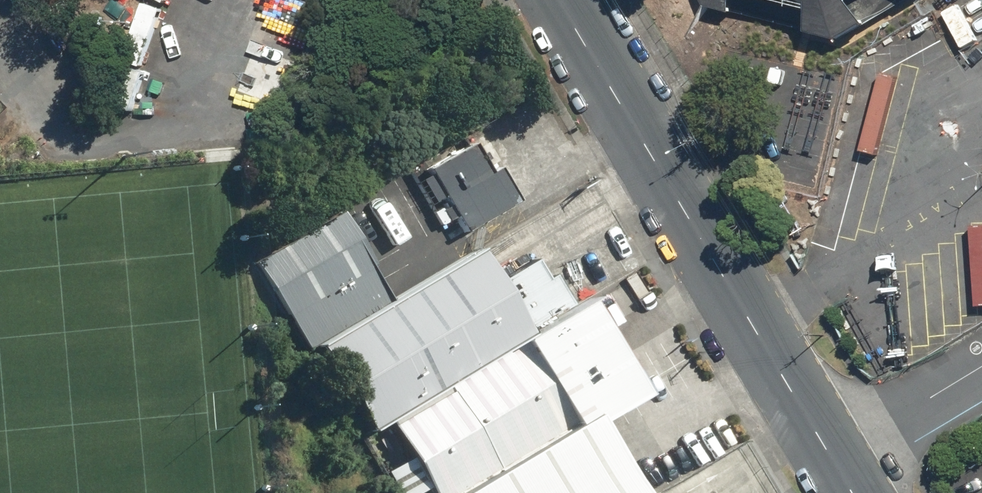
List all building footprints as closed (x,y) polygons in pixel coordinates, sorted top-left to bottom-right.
[(813,18),(829,50),(926,0),(745,0),(813,18)] [(469,147),(426,171),(462,233),(513,204),(494,171),(486,176),(469,147)] [(341,212),(255,261),(306,349),(391,300),(341,212)] [(391,300),(306,349),(353,431),(563,311),(531,256),(496,276),(481,249),(391,300)] [(520,337),(571,426),(586,417),(640,386),(589,297),(520,337)] [(571,426),(520,337),(384,414),(430,492),(453,492),(571,426)] [(571,426),(453,492),(633,492),(586,417),(571,426)]
